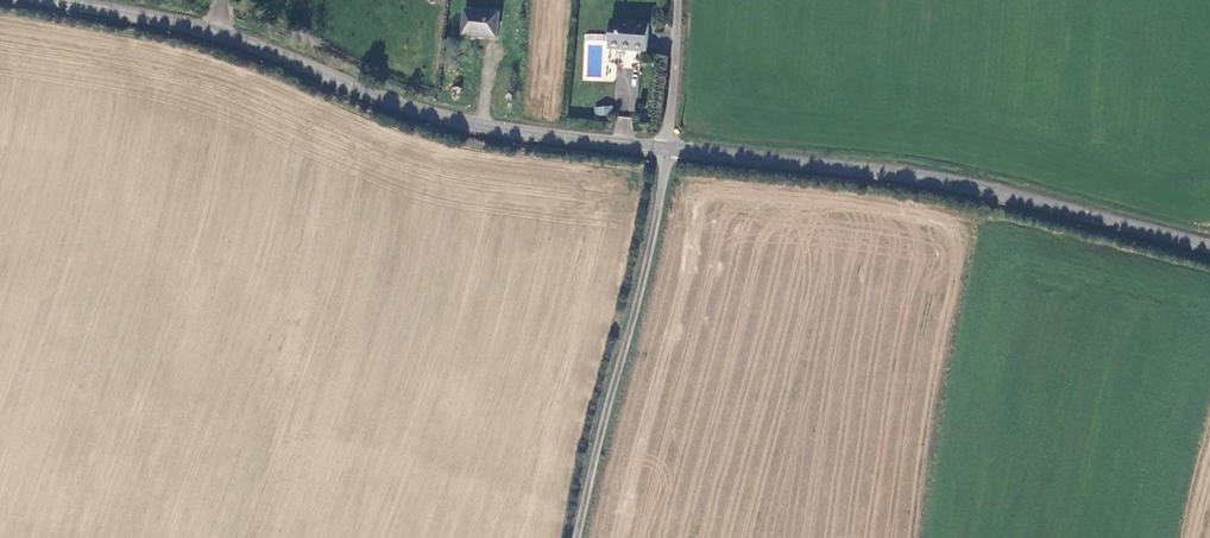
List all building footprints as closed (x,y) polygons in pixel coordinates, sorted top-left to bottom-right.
[(466,9),(464,36),(501,39),(503,13),(466,9)] [(649,24),(612,21),(609,51),(632,53),(633,48),(647,49),(649,24)] [(585,41),(603,40),(602,33),(584,34),(585,41)] [(620,78),(631,81),(634,70),(622,67),(620,78)] [(595,115),(610,114),(610,105),(594,106),(595,115)]
